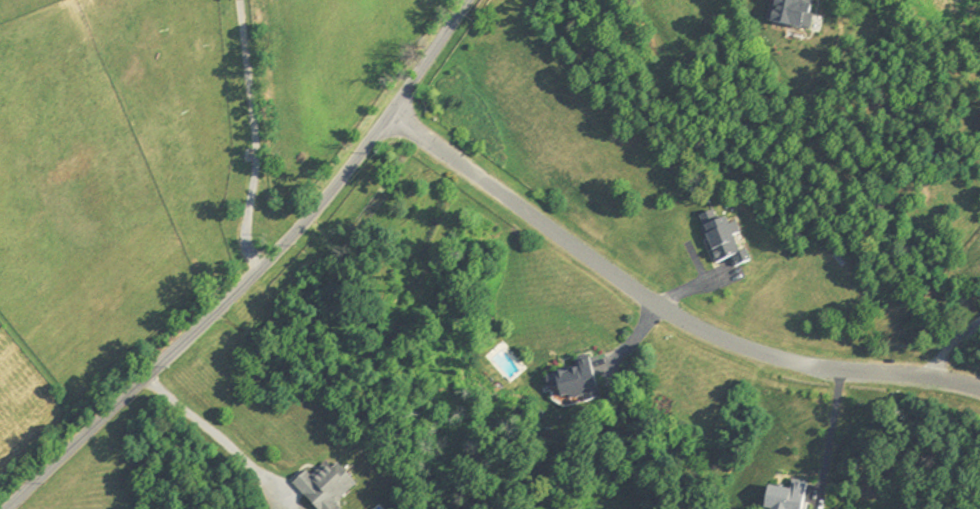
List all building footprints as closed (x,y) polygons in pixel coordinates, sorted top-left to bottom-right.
[(714,264),(734,257),(736,265),(748,261),(745,248),(738,251),(733,236),(739,234),(733,216),(718,221),(715,210),(699,215),(714,264)] [(589,362),(548,370),(555,404),(596,396),(589,362)] [(333,504),(353,486),(327,456),(293,486),(313,508),(337,508),(333,504)] [(806,483),(783,479),(781,488),(767,485),(762,508),(802,508),(806,483)]
